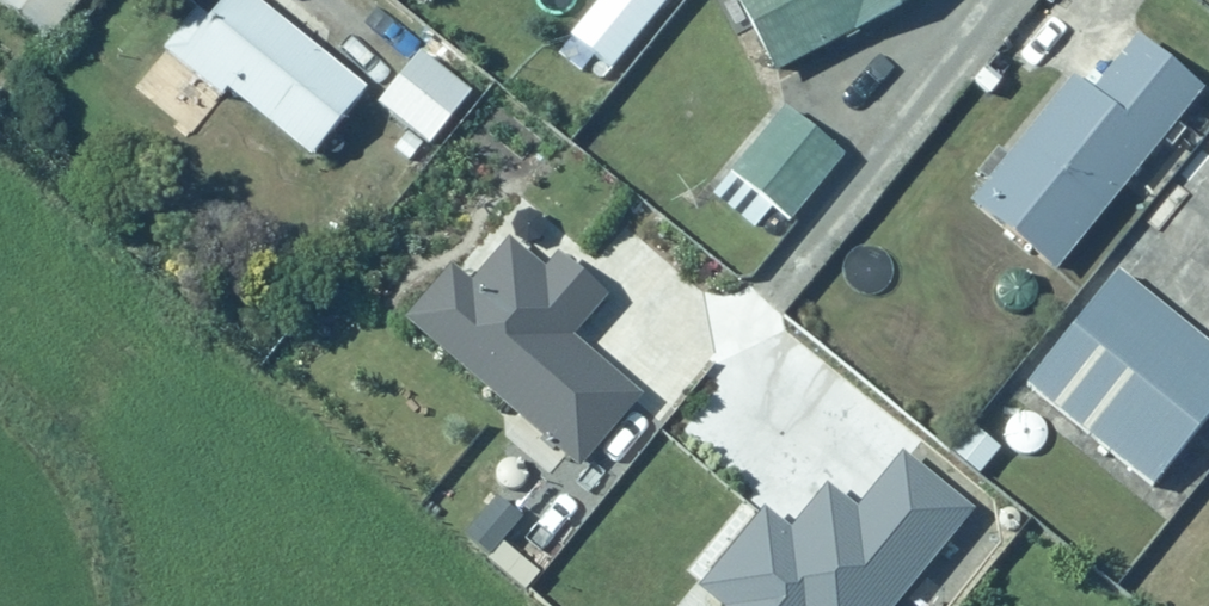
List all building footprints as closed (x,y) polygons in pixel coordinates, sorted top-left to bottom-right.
[(46,44),(84,0),(0,0),(0,3),(46,44)] [(162,49),(222,103),(232,92),(314,165),(374,96),(265,0),(227,0),(212,17),(200,6),(162,49)] [(571,36),(614,71),(672,0),(600,0),(571,36)] [(779,74),(924,0),(741,0),(779,74)] [(972,203),(1060,271),(1203,87),(1143,41),(1102,95),(1077,76),(1012,159),(994,145),(976,169),(990,180),(972,203)] [(421,48),(378,103),(435,146),(477,91),(421,48)] [(784,109),(730,173),(786,220),(840,157),(784,109)] [(451,273),(404,332),(576,481),(643,406),(572,344),(609,305),(559,261),(544,276),(510,247),(471,290),(451,273)] [(1023,385),(1159,486),(1208,419),(1208,346),(1115,272),(1023,385)] [(763,517),(698,599),(706,605),(902,605),(973,516),(904,460),(856,515),(826,492),(788,538),(763,517)]
